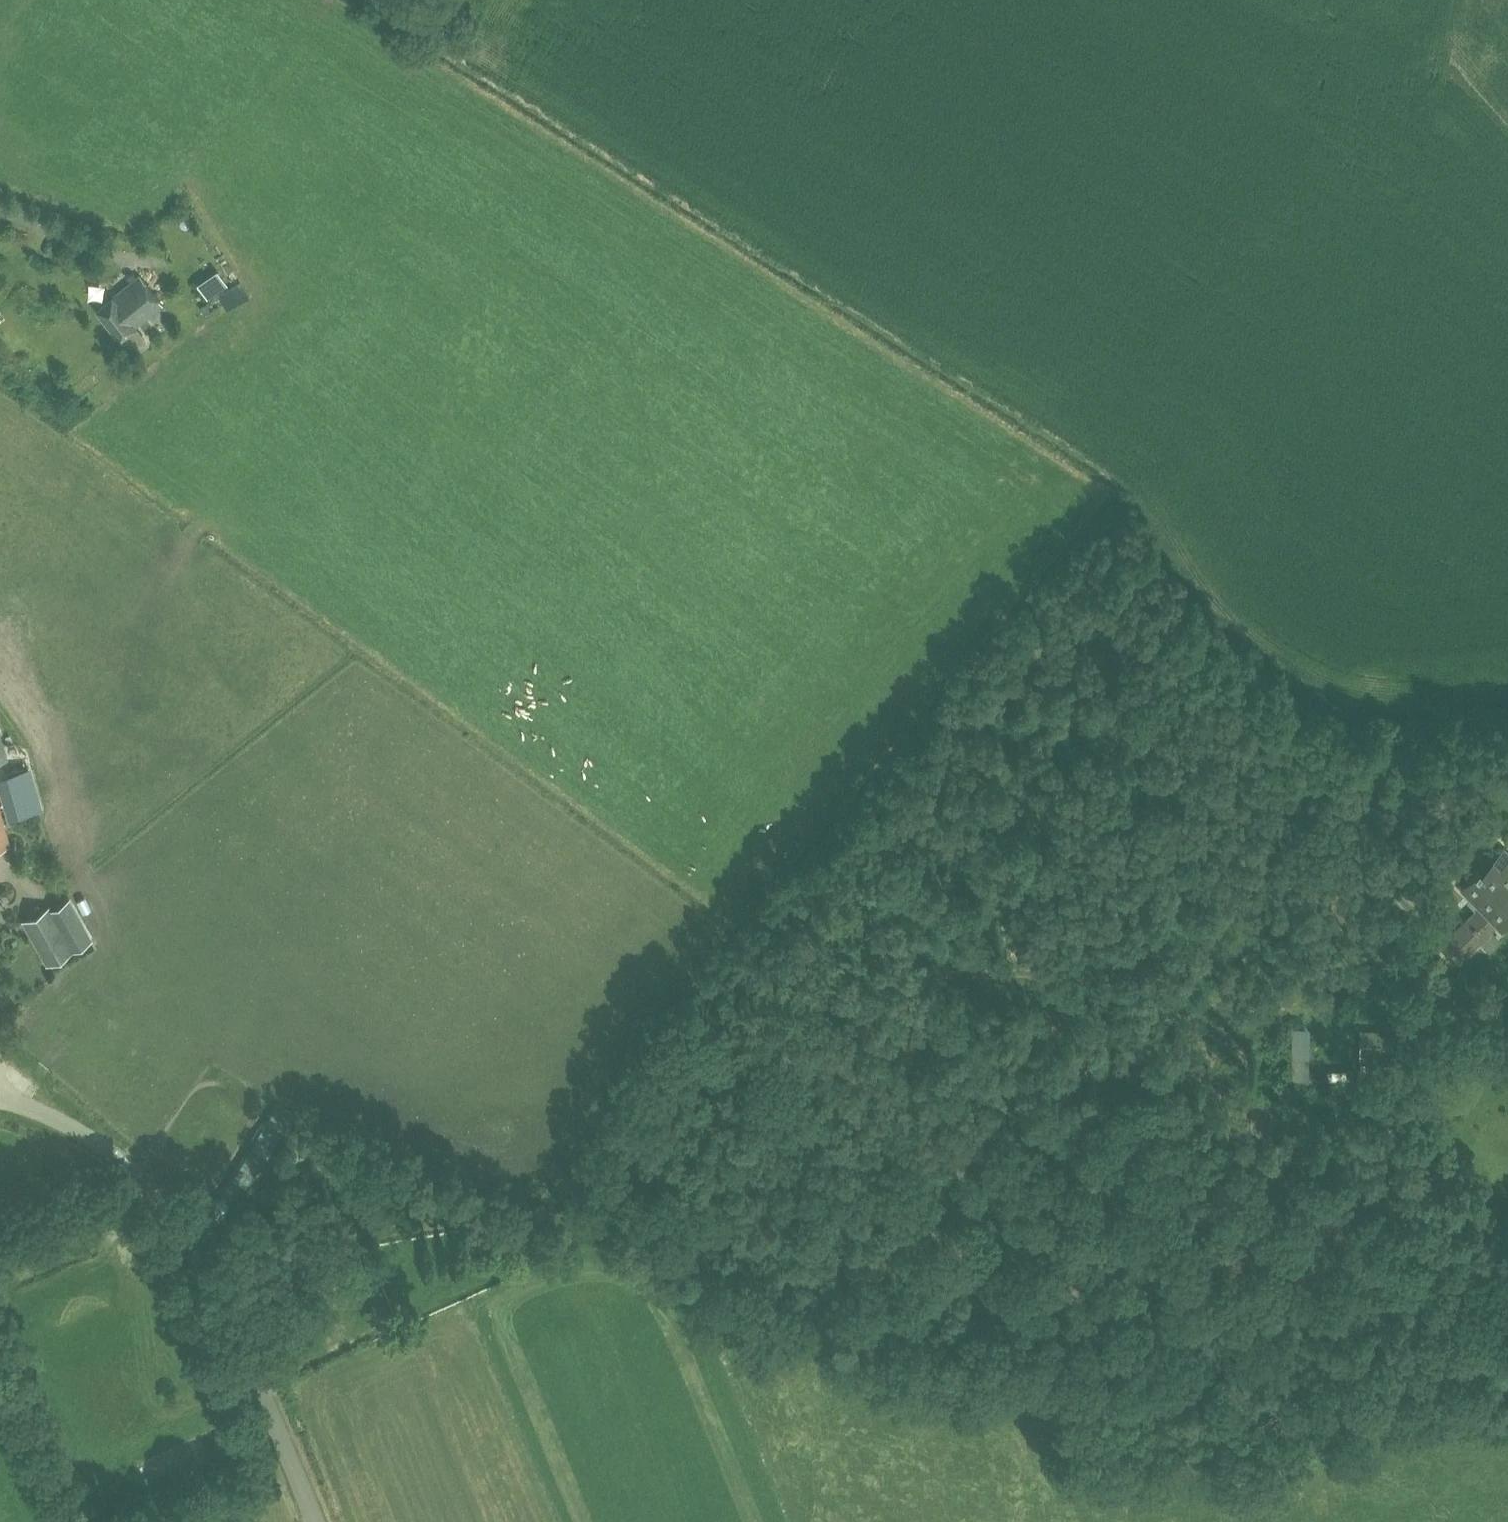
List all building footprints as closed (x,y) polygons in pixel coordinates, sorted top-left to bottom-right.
[(217,271),(197,286),(207,300),(226,285),(217,271)] [(134,356),(149,344),(135,326),(162,304),(140,275),(97,310),(134,356)] [(10,846),(0,809),(0,849),(10,846)] [(1507,916),(1507,859),(1500,867),(1493,860),(1482,871),(1478,867),(1474,871),(1461,885),(1472,896),(1469,900),(1477,908),(1441,944),(1458,961),(1499,921),(1501,923),(1507,916)] [(48,963),(72,950),(49,908),(25,921),(48,963)] [(1393,1059),(1393,1029),(1360,1029),(1360,1059),(1393,1059)] [(248,1467),(261,1462),(258,1454),(245,1459),(248,1467)]
